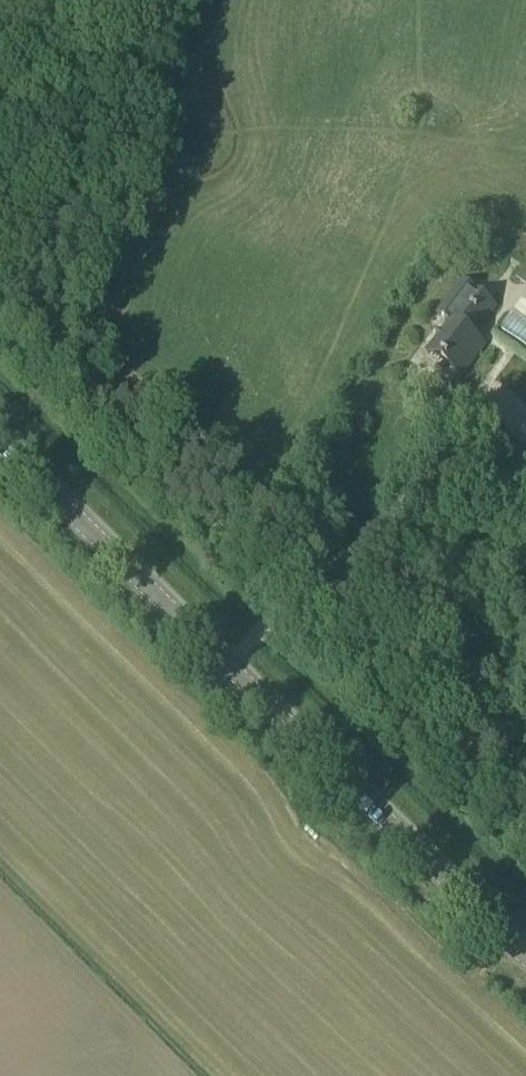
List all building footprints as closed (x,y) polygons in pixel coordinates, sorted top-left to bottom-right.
[(517,281),(525,287),(525,268),(517,281)] [(486,324),(498,307),(463,281),(439,315),(451,325),(430,354),(462,378),(487,345),(471,334),(481,321),(486,324)]
